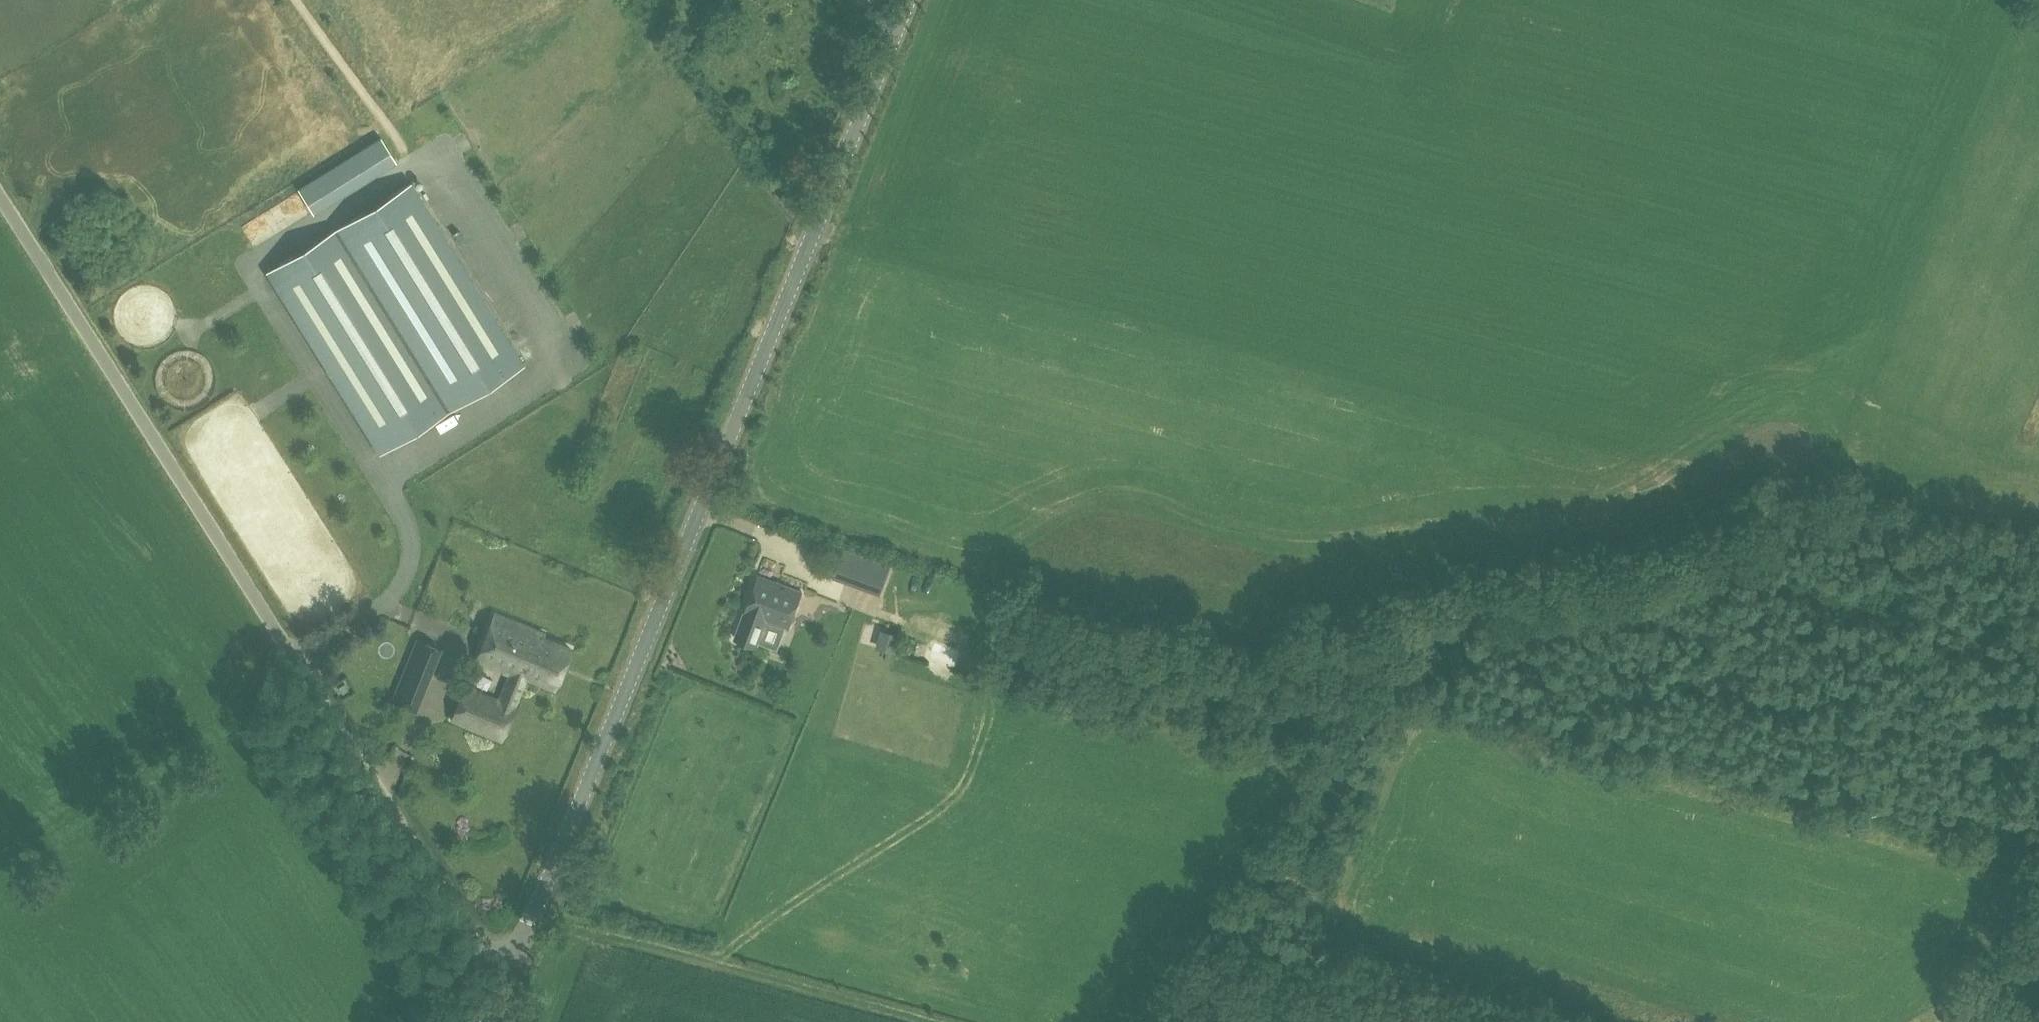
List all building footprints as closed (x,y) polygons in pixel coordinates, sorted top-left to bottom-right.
[(787,95),(784,91),(779,91),(775,94),(774,99),(778,103),(783,104),(787,100),(787,95)] [(395,160),(379,135),(296,186),(312,212),(395,160)] [(412,182),(267,272),(379,452),(524,362),(412,182)] [(456,240),(466,234),(459,219),(448,225),(456,240)] [(846,550),(836,576),(864,587),(874,560),(846,550)] [(746,612),(748,612),(744,621),(743,621),(737,638),(757,645),(767,619),(789,628),(803,591),(760,575),(746,612)] [(451,720),(500,740),(527,676),(555,688),(571,649),(542,637),(544,633),(495,613),(477,656),(511,670),(499,699),(465,685),(451,720)] [(899,634),(885,631),(881,648),(894,652),(899,634)] [(412,655),(434,663),(440,648),(418,640),(412,655)] [(975,675),(982,656),(955,647),(948,666),(975,675)] [(421,715),(441,704),(421,669),(407,677),(416,692),(410,695),(421,715)]
